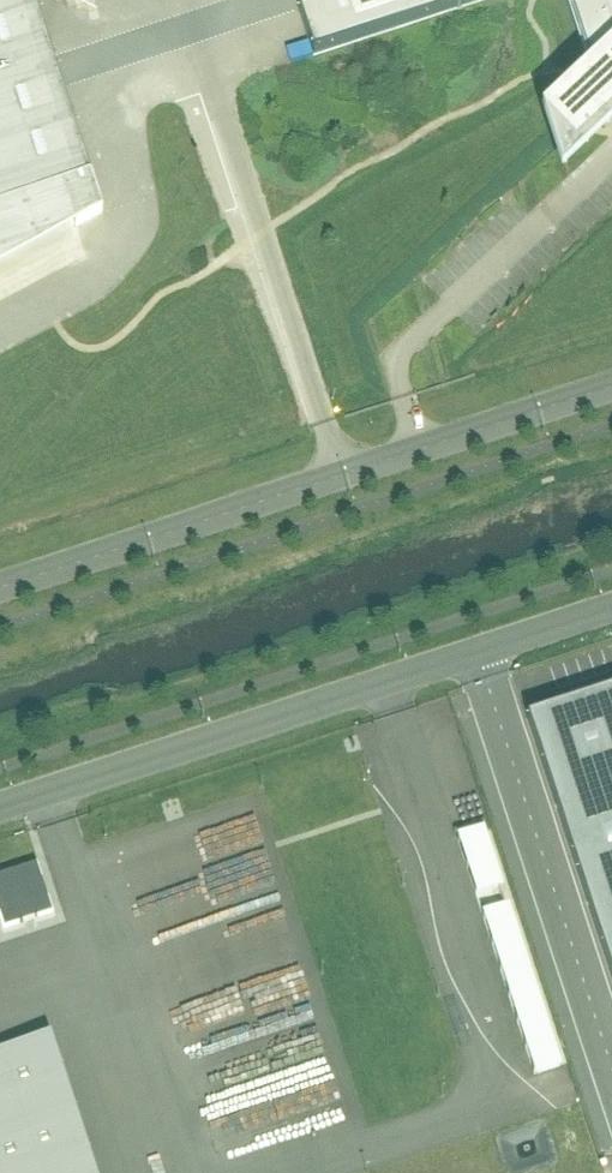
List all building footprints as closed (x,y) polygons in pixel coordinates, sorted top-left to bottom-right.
[(62,190),(75,230),(101,216),(55,76),(31,0),(0,0),(0,210),(62,190)] [(313,58),(490,0),(294,0),(313,58)] [(593,79),(551,125),(558,148),(568,181),(571,189),(611,152),(611,0),(566,0),(593,79)] [(526,721),(611,984),(611,694),(526,721)] [(486,832),(461,841),(478,892),(503,884),(486,832)]
